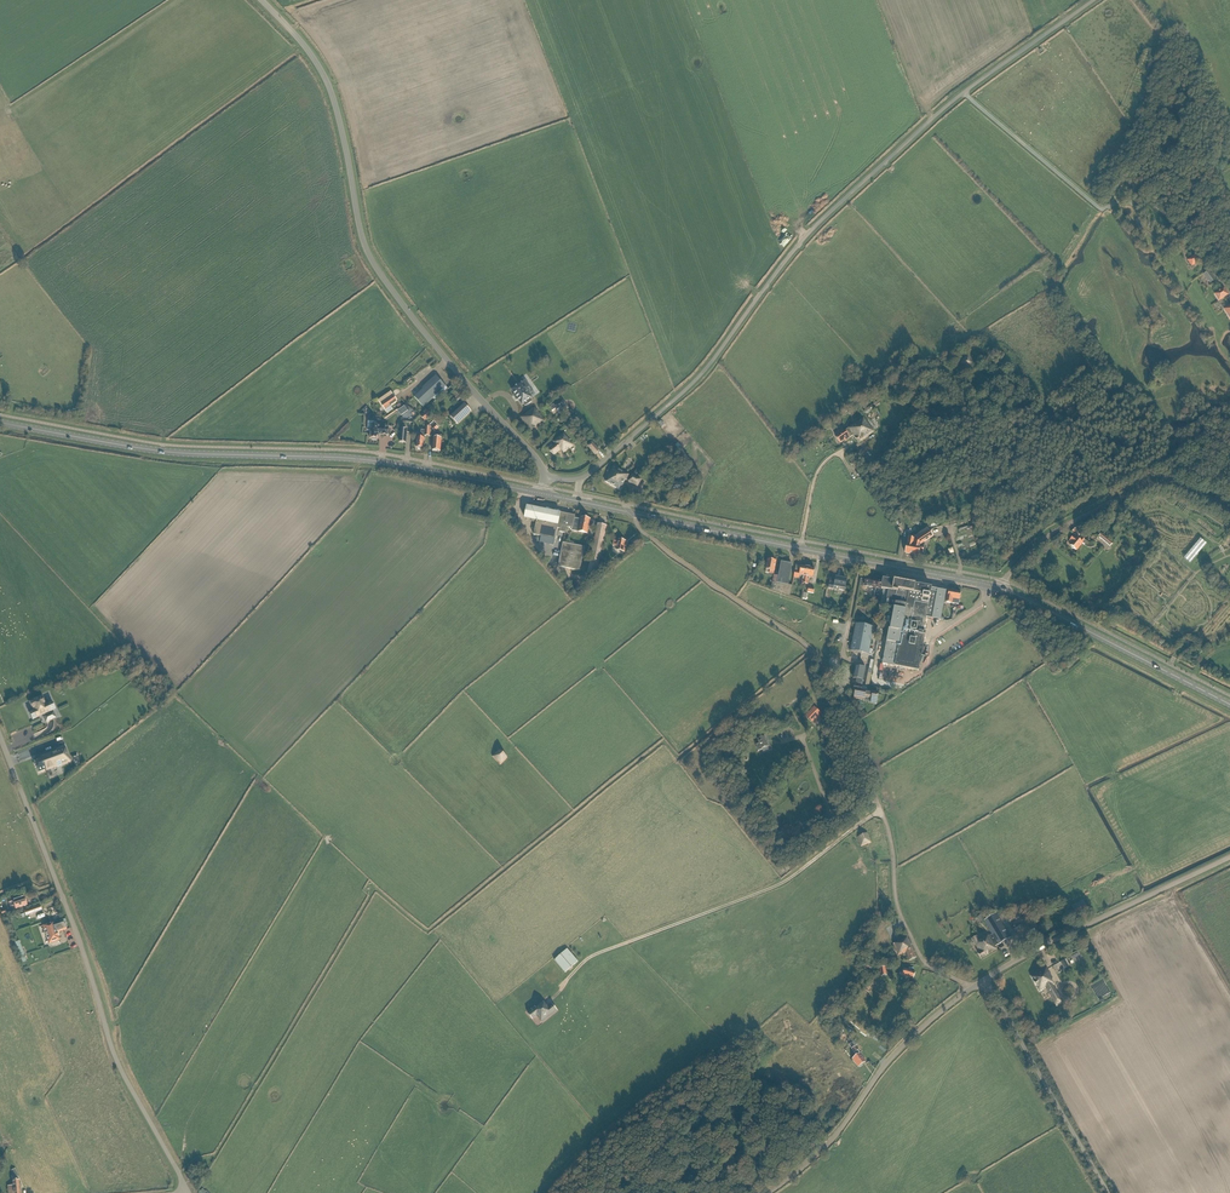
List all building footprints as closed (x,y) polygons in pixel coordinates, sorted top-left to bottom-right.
[(1194,255),(1187,261),(1190,264),(1193,262),(1195,264),(1199,261),(1194,255)] [(1203,275),(1210,284),(1217,280),(1210,270),(1203,275)] [(1215,294),(1220,300),(1224,297),(1229,306),(1224,310),(1229,320),(1229,298),(1224,289),(1215,294)] [(967,354),(957,363),(966,374),(976,366),(967,354)] [(911,357),(904,362),(908,368),(915,362),(911,357)] [(422,388),(423,389),(414,398),(423,407),(433,398),(435,401),(448,389),(445,386),(436,376),(422,388)] [(525,407),(532,402),(530,399),(532,398),(526,390),(530,387),(525,381),(522,384),(521,384),(512,390),(516,396),(515,396),(517,400),(518,400),(522,405),(524,404),(525,407)] [(391,392),(379,401),(385,410),(397,402),(391,392)] [(562,401),(555,406),(554,405),(550,408),(553,411),(556,409),(557,410),(558,410),(564,411),(568,409),(562,401)] [(464,405),(451,418),(458,425),(471,412),(464,405)] [(405,407),(398,411),(401,416),(408,412),(405,407)] [(535,408),(521,418),(530,432),(544,422),(535,408)] [(427,411),(420,417),(424,421),(431,415),(427,411)] [(864,418),(849,429),(853,436),(859,443),(874,432),(864,418)] [(1032,419),(1026,425),(1030,429),(1036,423),(1032,419)] [(371,431),(370,439),(372,439),(372,440),(377,441),(377,439),(378,440),(379,435),(382,435),(388,436),(388,435),(389,435),(389,429),(389,427),(388,427),(388,426),(383,426),(375,425),(375,422),(368,421),(367,431),(371,431)] [(437,423),(437,424),(432,428),(435,432),(439,429),(438,428),(440,426),(437,423)] [(418,438),(416,448),(424,449),(425,437),(430,437),(431,427),(426,427),(425,431),(421,430),(420,438),(418,438)] [(839,436),(836,438),(840,444),(844,441),(845,442),(851,438),(850,438),(853,436),(849,429),(846,432),(846,431),(845,432),(842,429),(836,433),(839,436)] [(556,446),(549,451),(553,456),(561,450),(564,454),(574,446),(564,434),(554,443),(556,446)] [(434,436),(433,451),(440,452),(442,436),(434,436)] [(600,451),(592,442),(588,446),(596,455),(600,451)] [(631,477),(629,475),(614,467),(606,482),(610,484),(610,485),(621,491),(626,481),(627,481),(627,480),(628,481),(628,482),(638,487),(642,479),(632,475),(631,477)] [(567,528),(571,529),(574,519),(574,516),(527,505),(524,518),(536,521),(533,535),(554,539),(557,529),(560,530),(560,532),(565,534),(567,528)] [(580,521),(574,519),(571,529),(572,529),(572,531),(587,534),(588,527),(592,528),(593,522),(590,521),(590,520),(581,518),(580,521)] [(598,524),(587,575),(597,577),(607,526),(598,524)] [(907,545),(905,553),(912,555),(914,543),(915,541),(929,531),(927,528),(915,537),(914,540),(908,538),(907,545)] [(914,543),(912,555),(918,556),(919,553),(922,553),(923,548),(920,548),(921,544),(933,537),(929,531),(915,541),(914,543)] [(1101,534),(1098,537),(1110,547),(1113,544),(1101,534)] [(1073,537),(1070,541),(1072,543),(1070,546),(1071,546),(1071,547),(1073,549),(1074,549),(1076,551),(1082,543),(1085,545),(1087,542),(1085,541),(1082,539),(1080,541),(1077,538),(1076,539),(1073,537)] [(626,547),(625,546),(626,541),(619,540),(618,542),(614,541),(613,546),(617,547),(617,550),(625,552),(626,547)] [(564,544),(559,566),(579,570),(584,548),(564,544)] [(768,560),(766,570),(770,571),(769,573),(774,574),(777,562),(768,560)] [(775,575),(772,589),(781,592),(781,593),(790,596),(792,586),(788,585),(793,565),(782,562),(779,576),(775,575)] [(805,584),(808,568),(801,566),(800,571),(795,570),(794,578),(799,579),(799,575),(805,576),(804,579),(803,578),(802,583),(802,586),(804,587),(805,584)] [(815,569),(808,568),(805,584),(808,585),(809,580),(808,580),(808,577),(813,578),(815,569)] [(830,584),(829,588),(836,590),(836,587),(840,588),(839,590),(844,592),(847,580),(836,578),(835,585),(830,584)] [(866,578),(864,587),(876,589),(874,598),(876,598),(875,601),(879,602),(881,591),(880,590),(882,581),(866,578)] [(944,604),(946,593),(946,592),(914,586),(893,581),(893,582),(883,581),(881,590),(883,590),(880,605),(894,608),(890,630),(889,629),(882,664),(918,671),(925,634),(923,634),(926,618),(941,621),(944,604)] [(949,593),(946,593),(944,604),(947,604),(947,603),(953,604),(953,602),(955,592),(949,591),(949,593)] [(874,628),(856,624),(850,652),(868,655),(874,628)] [(876,693),(861,690),(865,668),(865,670),(855,668),(853,679),(857,679),(856,684),(854,684),(853,692),(855,692),(854,698),(864,700),(864,697),(871,699),(870,703),(876,704),(878,695),(880,695),(876,695),(876,693)] [(44,717),(46,723),(56,718),(53,713),(50,714),(50,712),(56,709),(52,702),(46,705),(42,696),(29,702),(33,711),(29,713),(32,720),(44,715),(45,717),(44,717)] [(814,707),(805,715),(812,722),(820,713),(814,707)] [(762,750),(762,749),(769,747),(768,741),(766,742),(765,737),(758,739),(760,744),(757,745),(759,751),(762,750)] [(61,764),(69,761),(64,747),(56,750),(57,752),(53,754),(52,754),(52,753),(51,753),(41,757),(41,758),(34,761),(38,773),(57,766),(57,767),(62,765),(61,764)] [(499,751),(493,757),(500,764),(506,758),(499,751)] [(794,835),(791,826),(782,830),(785,839),(794,835)] [(867,834),(858,837),(861,847),(871,843),(867,834)] [(25,897),(14,901),(16,909),(28,905),(25,897)] [(1074,911),(1068,914),(1071,919),(1077,917),(1076,915),(1087,910),(1083,901),(1072,906),(1074,911)] [(29,909),(24,911),(26,916),(42,910),(40,906),(29,910),(29,909)] [(1022,916),(1019,911),(1006,918),(1009,923),(1022,916)] [(997,914),(984,921),(992,934),(989,936),(995,946),(998,945),(999,945),(1011,938),(997,914)] [(54,925),(44,928),(50,944),(59,940),(57,933),(66,930),(64,923),(67,922),(66,919),(61,921),(62,924),(54,926),(54,925)] [(976,936),(972,938),(980,952),(978,953),(981,958),(997,949),(995,946),(989,936),(989,935),(984,938),(984,936),(978,939),(976,936)] [(897,942),(892,944),(897,956),(905,952),(909,961),(915,959),(907,937),(896,941),(897,942)] [(19,941),(15,943),(22,963),(27,961),(20,941),(19,941)] [(567,949),(554,960),(565,973),(578,961),(567,949)] [(1065,960),(1061,962),(1064,969),(1069,967),(1065,960)] [(550,970),(546,975),(553,983),(560,977),(553,968),(550,970)] [(903,968),(901,974),(913,978),(915,973),(903,968)] [(1045,968),(1030,977),(1039,992),(1045,989),(1046,992),(1047,991),(1056,1007),(1062,1003),(1053,988),(1054,987),(1053,985),(1051,980),(1052,980),(1045,968)] [(532,1011),(528,1014),(533,1020),(537,1016),(542,1023),(557,1010),(553,1005),(550,1008),(547,1005),(546,1006),(543,1002),(536,1008),(535,1007),(531,1009),(532,1011)] [(854,1047),(852,1049),(857,1056),(853,1059),(854,1060),(854,1061),(856,1064),(856,1063),(859,1067),(859,1066),(860,1067),(862,1065),(863,1064),(862,1062),(864,1060),(854,1047)] [(19,1180),(12,1181),(13,1185),(8,1186),(8,1192),(20,1192),(19,1180)]
